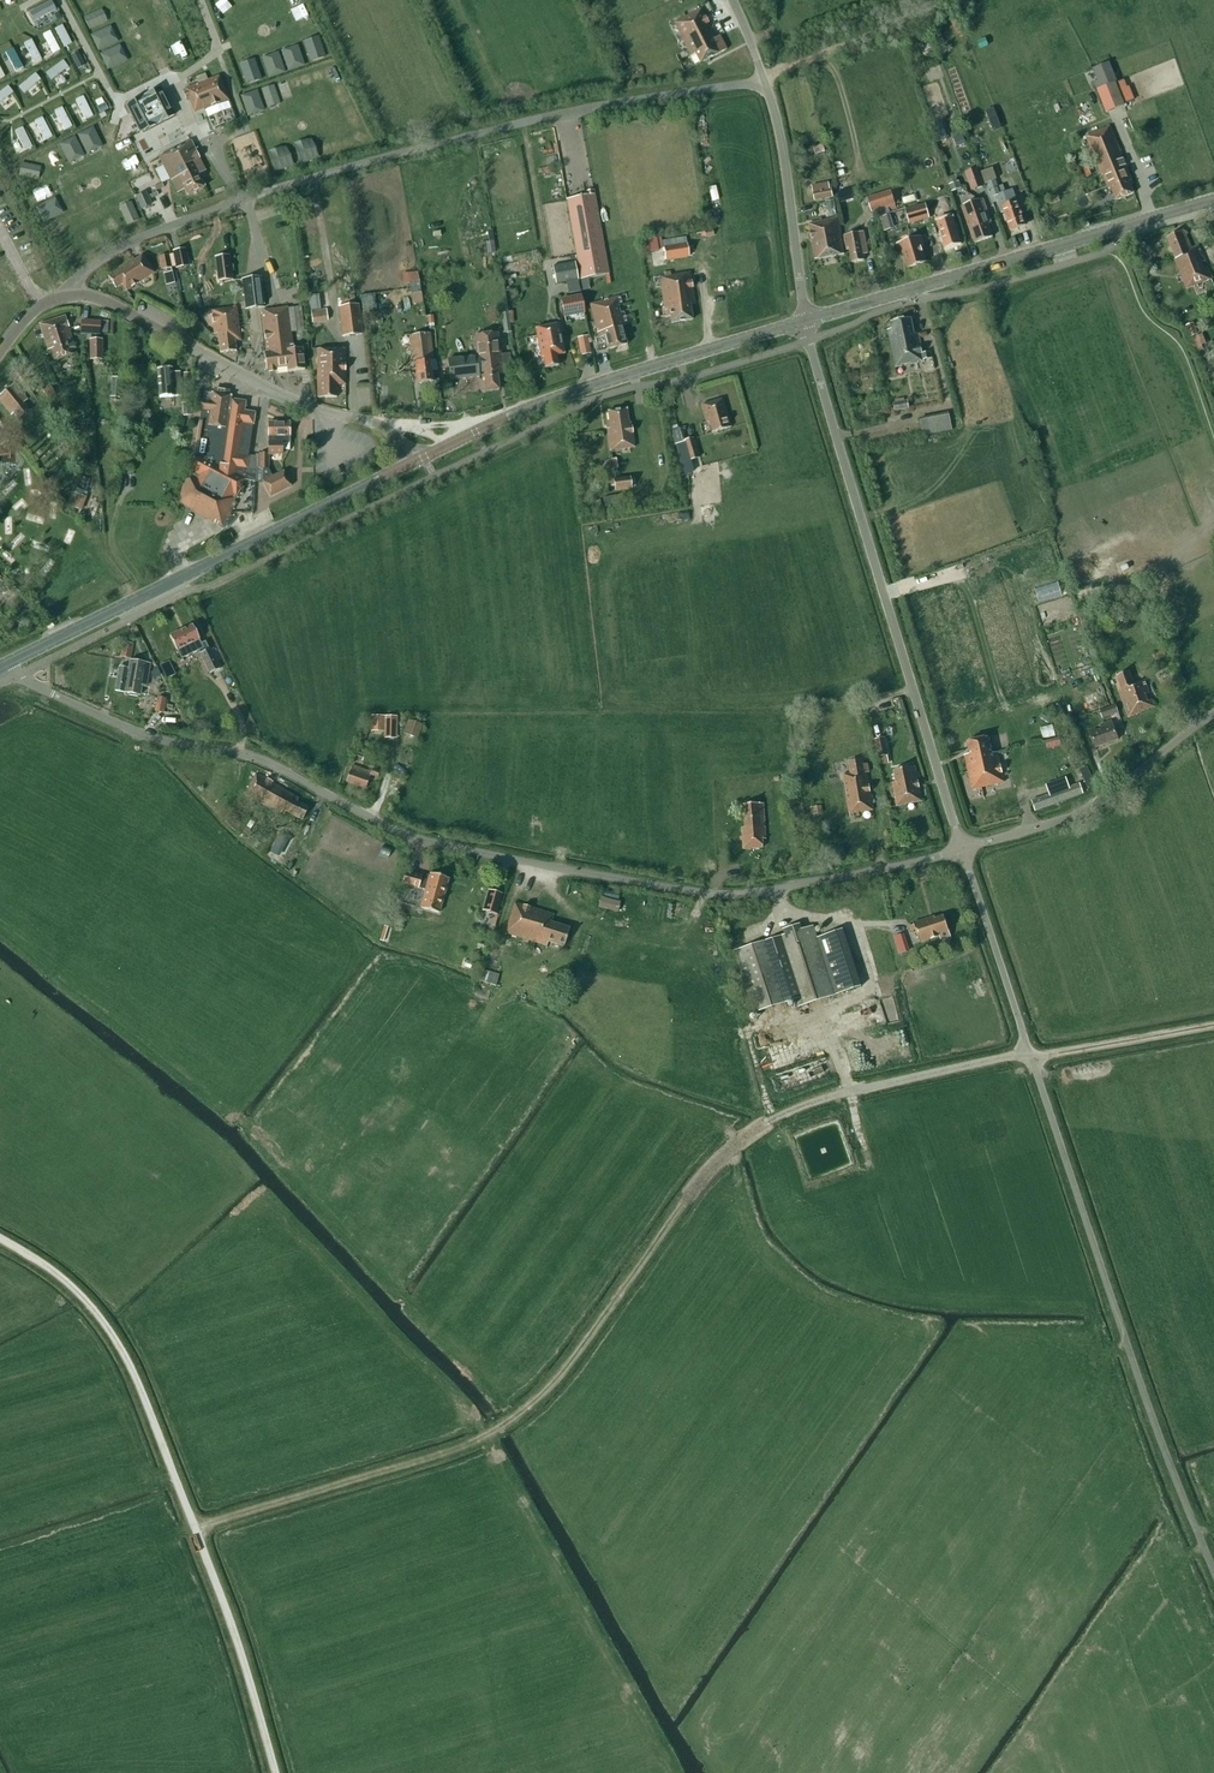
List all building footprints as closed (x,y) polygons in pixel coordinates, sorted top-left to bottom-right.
[(46,25),(37,7),(29,10),(38,29),(46,25)] [(102,9),(83,16),(88,29),(107,22),(102,9)] [(726,50),(719,36),(715,38),(708,24),(705,25),(701,19),(705,17),(700,9),(673,23),(691,57),(695,55),(699,64),(726,50)] [(64,48),(72,45),(62,26),(55,30),(64,48)] [(97,52),(118,43),(111,26),(90,35),(97,52)] [(53,56),(60,52),(50,33),(43,37),(53,56)] [(34,65),(42,61),(32,41),(24,45),(34,65)] [(100,54),(107,71),(127,62),(120,45),(100,54)] [(287,72),(305,66),(298,45),(280,51),(287,72)] [(23,69),(13,50),(5,54),(16,73),(23,69)] [(610,52),(607,54),(613,67),(616,65),(622,63),(615,50),(610,52)] [(262,57),(267,78),(285,74),(280,52),(262,57)] [(85,67),(78,53),(71,57),(78,71),(85,67)] [(68,68),(63,61),(45,74),(51,81),(68,68)] [(1097,81),(1091,84),(1093,89),(1096,88),(1106,113),(1124,106),(1124,105),(1133,101),(1127,87),(1127,88),(1125,88),(1122,80),(1118,82),(1109,62),(1092,70),(1095,77),(1097,81)] [(41,81),(35,74),(18,88),(24,95),(41,81)] [(185,89),(194,113),(228,100),(219,77),(185,89)] [(260,89),(267,109),(281,104),(274,85),(260,89)] [(8,87),(0,93),(0,104),(13,93),(8,87)] [(160,88),(127,105),(141,132),(154,126),(174,115),(160,88)] [(247,117),(264,111),(258,90),(240,96),(247,117)] [(92,116),(83,97),(75,100),(85,120),(92,116)] [(99,113),(107,109),(104,102),(96,106),(99,113)] [(71,127),(62,107),(54,111),(64,131),(71,127)] [(52,137),(41,117),(34,121),(44,141),(52,137)] [(936,125),(939,142),(946,141),(944,124),(936,125)] [(1116,201),(1134,194),(1129,182),(1131,181),(1122,159),(1123,159),(1109,126),(1085,137),(1101,176),(1102,176),(1108,190),(1111,189),(1116,201)] [(77,134),(86,155),(103,148),(94,127),(77,134)] [(32,147),(22,128),(14,132),(24,151),(32,147)] [(67,163),(84,157),(76,136),(59,143),(67,163)] [(206,171),(190,141),(159,157),(170,181),(177,193),(184,190),(187,196),(205,187),(199,175),(206,171)] [(814,147),(816,155),(825,152),(823,145),(814,147)] [(1001,166),(1004,177),(1013,174),(1018,189),(1022,187),(1017,173),(1016,173),(1013,162),(1001,166)] [(19,176),(38,180),(41,166),(22,163),(19,176)] [(984,186),(978,168),(965,173),(972,191),(984,186)] [(1004,213),(1010,231),(1025,225),(1013,190),(1005,193),(1003,186),(998,188),(991,170),(981,173),(996,216),(1004,213)] [(552,174),(553,188),(562,187),(561,173),(552,174)] [(957,182),(955,176),(948,179),(952,192),(961,189),(958,182),(957,182)] [(828,183),(812,186),(815,201),(833,197),(831,189),(830,189),(828,183)] [(852,187),(836,191),(839,204),(856,200),(852,187)] [(146,191),(138,195),(144,208),(152,204),(146,191)] [(580,280),(588,278),(608,275),(593,191),(584,192),(585,197),(566,200),(580,280)] [(891,210),(896,209),(890,191),(867,198),(872,212),(890,206),(891,210)] [(55,198),(35,207),(43,224),(62,214),(55,198)] [(835,200),(827,201),(828,215),(836,215),(835,200)] [(975,244),(993,237),(988,225),(991,224),(982,200),(961,207),(975,244)] [(125,226),(139,222),(133,202),(119,206),(125,226)] [(909,224),(929,218),(925,205),(905,210),(909,224)] [(954,218),(938,224),(946,249),(962,244),(954,218)] [(838,219),(824,221),(822,222),(822,219),(819,220),(820,222),(809,224),(816,260),(844,254),(838,219)] [(1184,231),(1167,237),(1176,259),(1174,260),(1187,290),(1212,279),(1207,267),(1204,269),(1201,262),(1205,260),(1199,246),(1191,249),(1184,231)] [(852,263),(864,261),(863,255),(866,254),(862,232),(844,235),(845,242),(844,242),(845,245),(846,245),(847,250),(849,250),(852,263)] [(689,257),(686,237),(662,241),(663,246),(664,253),(665,261),(689,257)] [(903,254),(908,268),(926,263),(922,249),(924,248),(921,237),(897,244),(900,255),(903,254)] [(661,238),(649,240),(650,252),(651,253),(658,252),(657,249),(662,248),(661,238)] [(482,256),(495,254),(494,242),(480,243),(482,256)] [(185,249),(173,251),(176,269),(188,266),(185,249)] [(133,259),(116,270),(117,272),(108,277),(116,288),(122,284),(126,291),(154,273),(143,255),(134,261),(133,259)] [(171,268),(169,255),(158,257),(161,270),(171,268)] [(232,280),(229,256),(215,258),(218,282),(232,280)] [(578,280),(575,262),(552,267),(556,284),(578,280)] [(671,323),(692,320),(690,305),(695,305),(690,272),(668,276),(667,273),(664,274),(665,276),(659,277),(665,318),(670,317),(671,323)] [(245,309),(264,307),(261,277),(242,280),(245,309)] [(583,291),(591,290),(588,278),(580,280),(583,291)] [(418,282),(410,283),(411,295),(420,294),(418,282)] [(621,313),(619,306),(622,305),(619,296),(590,304),(599,339),(603,338),(607,350),(627,345),(623,331),(626,330),(625,329),(624,325),(627,325),(624,312),(621,313)] [(561,301),(564,317),(583,314),(580,297),(561,301)] [(343,337),(362,334),(358,304),(339,307),(343,337)] [(235,342),(241,341),(237,307),(210,310),(213,335),(217,334),(220,353),(236,351),(235,342)] [(288,308),(262,311),(267,353),(264,353),(266,370),(287,368),(287,371),(305,369),(302,348),(293,349),(291,333),(297,332),(294,310),(288,310),(288,308)] [(326,310),(311,312),(312,323),(328,321),(326,310)] [(512,312),(501,313),(502,323),(513,322),(512,312)] [(45,342),(70,334),(65,317),(39,324),(45,342)] [(911,319),(891,323),(892,329),(888,330),(895,368),(902,366),(902,365),(910,363),(910,365),(919,363),(919,362),(921,361),(921,362),(924,362),(924,360),(931,359),(930,353),(922,354),(918,334),(914,335),(911,319)] [(81,322),(80,334),(87,334),(91,334),(99,335),(100,323),(88,322),(81,322)] [(1194,323),(1186,326),(1190,338),(1198,335),(1194,323)] [(543,358),(545,368),(558,366),(556,356),(565,354),(559,325),(535,330),(541,359),(543,358)] [(486,392),(499,390),(497,375),(505,374),(504,366),(511,365),(510,354),(500,355),(497,333),(475,336),(477,357),(448,360),(450,380),(479,377),(478,373),(484,373),(486,392)] [(70,334),(45,342),(47,351),(51,350),(54,361),(72,355),(71,349),(74,348),(70,334)] [(430,334),(409,336),(410,347),(407,348),(408,350),(411,350),(412,363),(410,363),(410,366),(415,366),(417,384),(433,382),(432,371),(436,371),(435,360),(434,360),(430,334)] [(577,338),(581,356),(591,354),(587,336),(577,338)] [(1190,339),(1195,353),(1203,350),(1198,336),(1190,339)] [(102,360),(102,340),(92,340),(90,340),(90,360),(102,360)] [(318,365),(318,398),(337,398),(337,385),(346,385),(346,381),(345,381),(345,379),(346,379),(346,349),(318,349),(318,359),(319,359),(319,365),(318,365)] [(171,373),(171,369),(157,370),(159,399),(165,398),(181,397),(179,373),(171,373)] [(123,379),(112,378),(111,384),(110,397),(110,399),(115,400),(115,398),(121,399),(123,379)] [(0,396),(0,401),(10,413),(12,411),(18,418),(29,409),(23,402),(27,399),(14,384),(0,396)] [(49,400),(55,396),(51,388),(45,392),(49,400)] [(186,472),(179,503),(193,511),(193,512),(222,527),(229,513),(229,514),(230,512),(231,509),(230,508),(245,480),(255,481),(255,473),(255,456),(248,455),(253,425),(255,413),(244,412),(245,402),(230,400),(231,397),(211,394),(210,402),(203,401),(199,400),(198,409),(194,408),(194,416),(193,430),(190,454),(187,464),(190,465),(186,472)] [(895,400),(896,404),(893,404),(895,411),(909,409),(908,402),(905,402),(904,398),(895,400)] [(730,428),(722,400),(701,406),(706,423),(709,422),(712,433),(730,428)] [(191,415),(190,403),(182,404),(183,416),(191,415)] [(627,409),(608,412),(609,422),(606,422),(610,451),(634,448),(631,422),(628,423),(627,409)] [(938,417),(920,420),(923,435),(941,432),(938,417)] [(289,423),(268,423),(268,455),(282,455),(282,450),(289,450),(289,423)] [(5,438),(4,438),(9,434),(5,429),(0,433),(0,432),(0,442),(5,438)] [(699,458),(694,439),(676,444),(681,463),(699,458)] [(272,477),(268,469),(268,455),(259,455),(259,469),(262,469),(263,482),(262,482),(270,497),(291,487),(283,472),(272,477)] [(631,489),(629,478),(614,480),(610,481),(611,486),(615,486),(615,491),(631,489)] [(91,487),(77,482),(67,506),(81,512),(91,487)] [(624,504),(623,495),(603,498),(604,501),(605,507),(624,504)] [(200,640),(192,625),(169,637),(176,651),(177,651),(181,660),(199,651),(200,654),(199,654),(209,674),(220,669),(210,649),(209,650),(205,642),(201,644),(199,640),(200,640)] [(1163,650),(1153,654),(1156,661),(1166,657),(1163,650)] [(130,671),(120,669),(119,677),(116,692),(126,694),(141,697),(147,665),(131,662),(130,671)] [(157,670),(151,673),(153,680),(159,675),(157,670)] [(1120,687),(1118,688),(1128,717),(1154,706),(1144,680),(1134,684),(1129,671),(1116,676),(1120,687)] [(166,699),(157,698),(155,711),(163,713),(166,699)] [(1118,713),(1115,704),(1099,710),(1102,719),(1118,713)] [(384,717),(372,716),(371,731),(383,731),(384,717)] [(418,740),(422,725),(407,721),(403,735),(418,740)] [(1101,725),(1102,729),(1091,733),(1096,748),(1118,740),(1112,721),(1101,725)] [(888,755),(884,737),(874,740),(878,758),(888,755)] [(989,738),(968,742),(970,755),(965,756),(972,790),(979,789),(979,791),(983,790),(982,788),(1004,783),(998,753),(992,754),(989,738)] [(842,783),(844,783),(849,814),(856,813),(856,814),(859,814),(859,812),(873,810),(867,773),(869,772),(867,764),(863,764),(862,759),(848,761),(850,773),(843,775),(844,780),(842,781),(842,783)] [(371,772),(352,765),(346,782),(366,789),(371,775),(377,778),(379,771),(372,769),(371,772)] [(922,802),(919,781),(916,766),(892,770),(894,781),(891,782),(896,806),(922,802)] [(246,797),(245,799),(248,800),(249,798),(257,802),(256,802),(259,804),(260,803),(272,808),(284,814),(286,811),(302,820),(308,806),(297,801),(299,798),(273,783),(267,779),(256,774),(244,796),(246,797)] [(1049,795),(1031,801),(1035,811),(1083,794),(1080,784),(1069,788),(1049,795)] [(745,827),(742,827),(743,849),(763,847),(762,839),(765,839),(763,803),(743,805),(745,827)] [(280,832),(270,852),(278,856),(288,837),(280,832)] [(421,877),(405,872),(402,885),(418,890),(418,889),(425,891),(420,909),(438,914),(448,879),(430,874),(427,883),(420,881),(421,877)] [(496,914),(502,893),(488,890),(482,910),(496,914)] [(547,947),(548,942),(564,947),(570,928),(551,923),(553,915),(514,903),(504,934),(547,947)] [(935,916),(914,923),(914,924),(909,925),(911,931),(916,929),(920,942),(940,936),(939,933),(949,930),(944,915),(935,918),(935,916)] [(785,935),(735,951),(755,1013),(790,1001),(797,999),(799,1007),(835,995),(817,938),(813,927),(801,931),(800,930),(799,925),(784,930),(785,935)] [(842,930),(817,938),(835,995),(861,987),(842,930)] [(894,937),(899,954),(907,951),(902,934),(894,937)] [(479,979),(478,979),(474,996),(488,1000),(492,984),(496,985),(498,973),(482,969),(479,979)]
